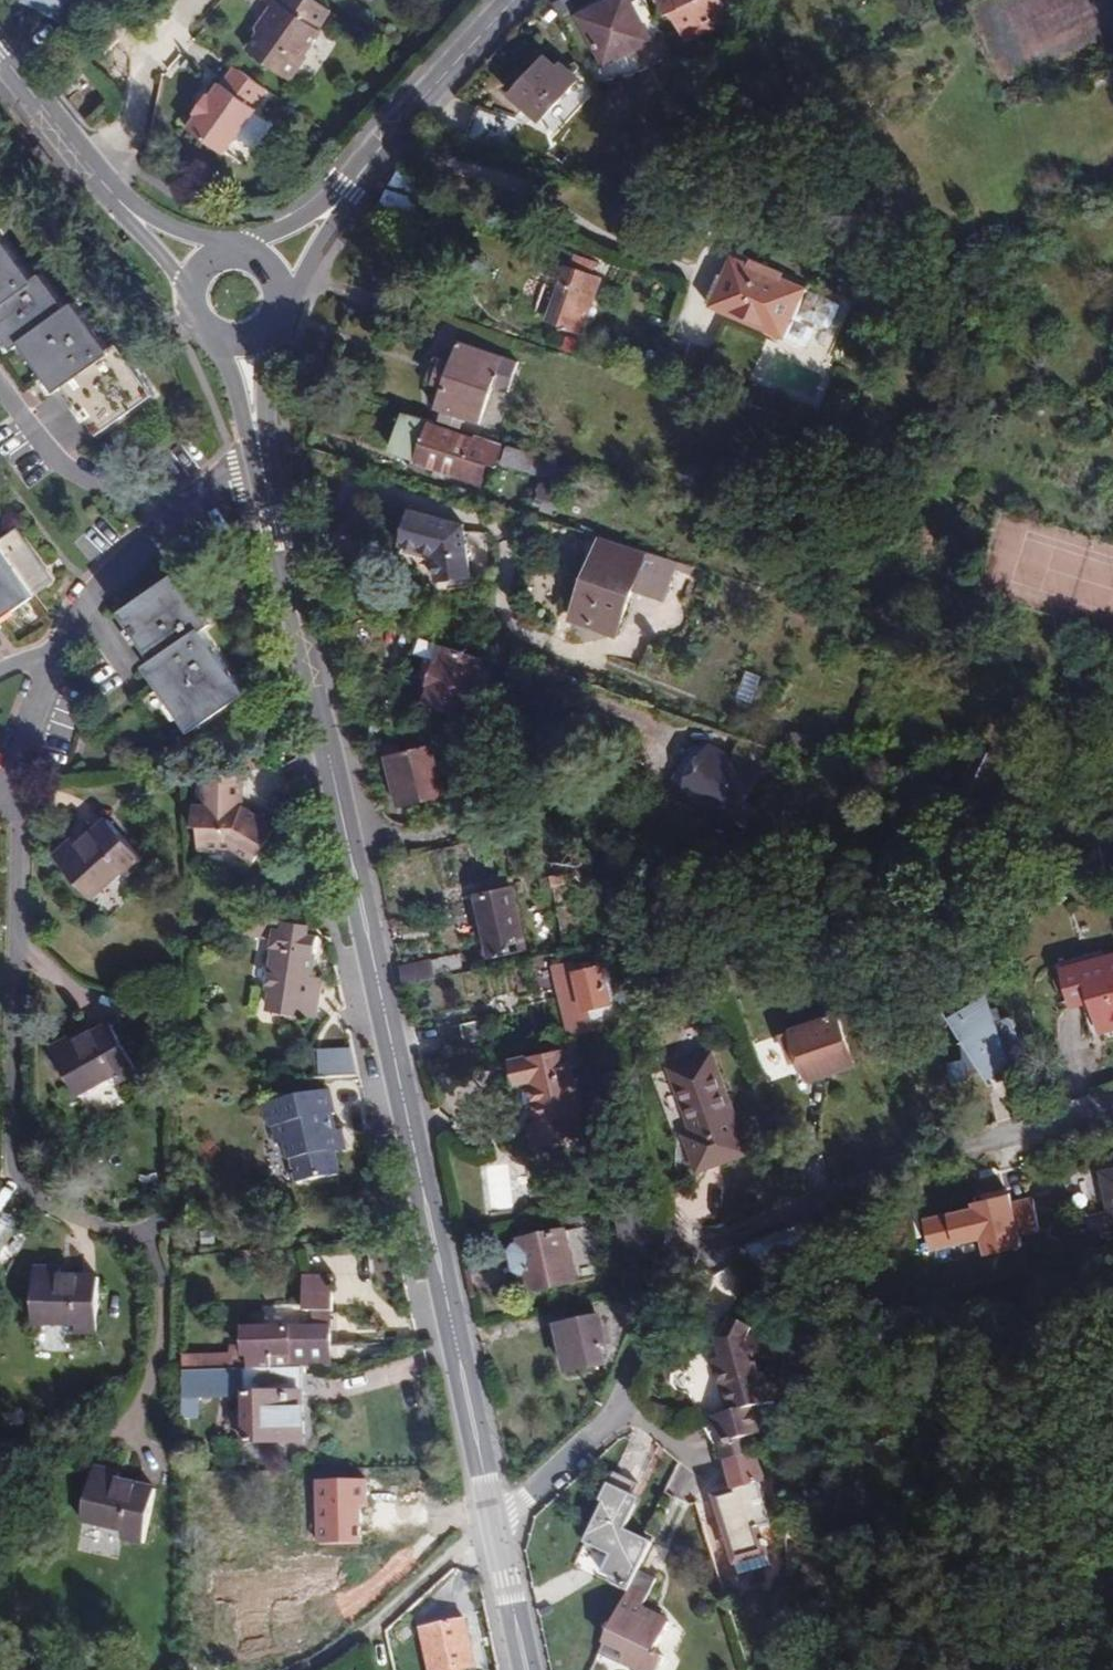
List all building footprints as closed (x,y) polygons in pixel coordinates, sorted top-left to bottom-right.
[(28,4),(60,21),(70,0),(30,0),(28,4)] [(259,31),(247,48),(290,80),(308,55),(306,53),(323,31),(319,28),(332,10),(318,0),(276,0),(272,5),(263,19),(267,21),(259,31)] [(651,42),(630,0),(611,0),(608,2),(609,5),(580,19),(603,66),(651,42)] [(703,33),(730,20),(721,0),(658,0),(666,16),(672,13),(683,36),(700,28),(703,33)] [(256,29),(259,31),(267,21),(263,19),(256,29)] [(686,41),(703,33),(700,28),(683,36),(686,41)] [(556,67),(545,56),(510,92),(556,136),(580,111),(565,97),(579,81),(560,63),(556,67)] [(255,107),(268,89),(235,66),(223,83),(220,81),(210,95),(208,93),(194,111),(197,113),(187,127),(224,154),(257,108),(255,107)] [(469,137),(506,150),(511,134),(537,143),(543,127),(480,106),(469,137)] [(430,177),(399,168),(388,187),(423,198),(430,177)] [(387,189),(378,208),(412,217),(418,198),(387,189)] [(36,286),(2,237),(0,238),(0,336),(13,355),(21,350),(70,315),(45,280),(36,286)] [(573,267),(570,265),(550,322),(584,334),(604,277),(595,274),(599,263),(577,256),(573,267)] [(831,329),(842,304),(739,258),(730,278),(724,275),(711,304),(786,338),(807,347),(818,323),(831,329)] [(125,355),(116,362),(80,308),(70,315),(21,350),(57,403),(69,395),(101,442),(158,403),(125,355)] [(649,326),(662,331),(666,321),(654,316),(649,326)] [(579,354),(583,341),(568,336),(564,349),(579,354)] [(437,408),(444,410),(468,418),(482,424),(495,388),(509,393),(520,362),(461,341),(454,362),(443,358),(434,383),(444,386),(437,408)] [(468,418),(444,410),(442,418),(465,426),(468,418)] [(496,465),(504,443),(477,435),(476,438),(431,423),(426,438),(405,431),(398,449),(420,456),(419,459),(483,481),(489,463),(496,465)] [(558,464),(559,460),(512,445),(507,462),(545,474),(540,491),(543,491),(539,503),(545,505),(544,509),(558,514),(573,469),(558,464)] [(466,524),(412,510),(402,546),(434,554),(438,582),(473,577),(466,524)] [(0,544),(0,551),(32,600),(56,584),(20,530),(0,544)] [(663,602),(677,562),(603,537),(573,621),(619,636),(634,592),(663,602)] [(380,585),(400,541),(361,546),(350,572),(380,585)] [(36,606),(32,600),(0,552),(0,630),(36,606)] [(206,640),(216,633),(175,579),(121,618),(158,668),(149,675),(196,739),(250,700),(206,640)] [(465,715),(485,658),(447,644),(440,662),(437,661),(430,682),(433,683),(426,701),(465,715)] [(798,736),(795,745),(809,750),(812,740),(798,736)] [(714,745),(687,794),(704,804),(734,821),(761,772),(714,745)] [(972,791),(990,754),(979,748),(961,786),(972,791)] [(392,775),(440,763),(437,753),(390,765),(392,775)] [(1018,767),(990,754),(972,791),(1000,804),(1018,767)] [(399,799),(446,787),(440,763),(392,775),(399,799)] [(243,807),(244,775),(203,773),(202,806),(191,806),(192,826),(199,827),(198,847),(230,848),(254,862),(275,827),(243,807)] [(448,796),(446,787),(399,799),(401,808),(448,796)] [(704,804),(687,794),(682,803),(699,812),(704,804)] [(146,860),(108,819),(80,845),(74,838),(54,856),(91,898),(124,869),(129,875),(146,860)] [(514,888),(476,896),(489,957),(527,948),(514,888)] [(571,914),(559,917),(563,937),(575,934),(571,914)] [(267,918),(242,931),(243,937),(274,940),(277,919),(267,918)] [(277,919),(274,940),(266,990),(273,992),(269,1012),(316,1019),(322,978),(313,976),(319,936),(313,935),(306,934),(308,924),(277,919)] [(313,935),(315,925),(308,924),(306,934),(313,935)] [(404,986),(465,972),(461,954),(400,967),(404,986)] [(1060,970),(1069,1001),(1089,995),(1091,1003),(1099,1033),(1112,1029),(1112,954),(1060,969),(1060,970)] [(571,1035),(595,1030),(590,1009),(613,1004),(604,965),(577,971),(575,961),(556,965),(571,1035)] [(604,965),(613,1004),(627,1001),(618,962),(604,965)] [(1071,1008),(1091,1003),(1089,995),(1069,1001),(1071,1008)] [(591,1010),(594,1024),(616,1020),(614,1006),(591,1010)] [(1026,1059),(1011,1020),(995,1025),(989,1011),(952,1025),(959,1035),(981,1069),(985,1074),(1026,1059)] [(857,1064),(838,1014),(793,1030),(785,1033),(795,1059),(802,1056),(812,1081),(857,1064)] [(490,1018),(460,1025),(464,1044),(495,1037),(490,1018)] [(140,1073),(113,1025),(79,1045),(74,1038),(51,1052),(78,1100),(117,1075),(124,1083),(140,1073)] [(583,1138),(578,1115),(583,1114),(569,1048),(509,1061),(515,1087),(530,1084),(538,1122),(530,1124),(535,1148),(583,1138)] [(319,1050),(320,1079),(360,1077),(354,1049),(319,1050)] [(749,1153),(714,1053),(671,1067),(693,1132),(686,1134),(698,1171),(749,1153)] [(298,1181),(338,1173),(335,1150),(344,1150),(341,1130),(332,1130),(330,1113),(333,1113),(330,1090),(265,1102),(267,1119),(271,1118),(271,1124),(274,1123),(277,1136),(286,1141),(288,1158),(292,1158),(298,1181)] [(1101,1172),(1112,1232),(1112,1170),(1101,1172)] [(1013,1188),(975,1196),(976,1203),(927,1213),(934,1247),(984,1236),(987,1249),(1024,1241),(1021,1229),(1038,1226),(1031,1192),(1015,1195),(1013,1188)] [(604,1219),(601,1208),(586,1211),(589,1222),(604,1219)] [(654,1240),(647,1209),(616,1215),(623,1246),(654,1240)] [(518,1242),(519,1244),(526,1277),(530,1294),(577,1283),(565,1231),(518,1242)] [(526,1277),(519,1244),(514,1245),(509,1254),(513,1274),(522,1278),(526,1277)] [(62,1278),(62,1270),(34,1269),(33,1326),(76,1327),(77,1335),(99,1334),(100,1279),(62,1278)] [(330,1312),(334,1311),(333,1279),(305,1277),(305,1311),(317,1312),(317,1329),(245,1331),(244,1355),(184,1358),(183,1421),(199,1420),(199,1398),(242,1397),(245,1445),(305,1443),(302,1369),(333,1368),(330,1312)] [(858,1293),(861,1312),(874,1309),(870,1290),(858,1293)] [(632,1318),(627,1295),(597,1302),(601,1317),(556,1327),(566,1375),(606,1366),(602,1348),(607,1346),(602,1325),(632,1318)] [(744,1340),(751,1325),(731,1316),(721,1339),(726,1358),(720,1359),(714,1361),(729,1412),(713,1417),(732,1489),(713,1494),(722,1529),(725,1548),(730,1547),(738,1574),(771,1565),(760,1527),(771,1524),(760,1483),(763,1482),(756,1456),(753,1457),(748,1438),(766,1433),(758,1405),(774,1401),(767,1373),(759,1375),(755,1362),(750,1364),(744,1340)] [(726,1358),(721,1339),(715,1341),(720,1359),(726,1358)] [(119,1471),(94,1466),(81,1522),(125,1532),(124,1541),(146,1545),(158,1488),(118,1480),(119,1471)] [(632,1517),(625,1514),(634,1496),(640,1485),(614,1472),(608,1485),(611,1487),(584,1543),(610,1555),(601,1574),(614,1580),(610,1587),(627,1596),(600,1652),(621,1662),(620,1664),(632,1669),(658,1669),(665,1656),(655,1651),(671,1619),(644,1606),(657,1577),(639,1569),(652,1543),(626,1530),(632,1517)] [(625,1514),(632,1517),(640,1500),(634,1496),(625,1514)] [(467,1619),(421,1629),(430,1669),(459,1669),(475,1666),(467,1619)]
